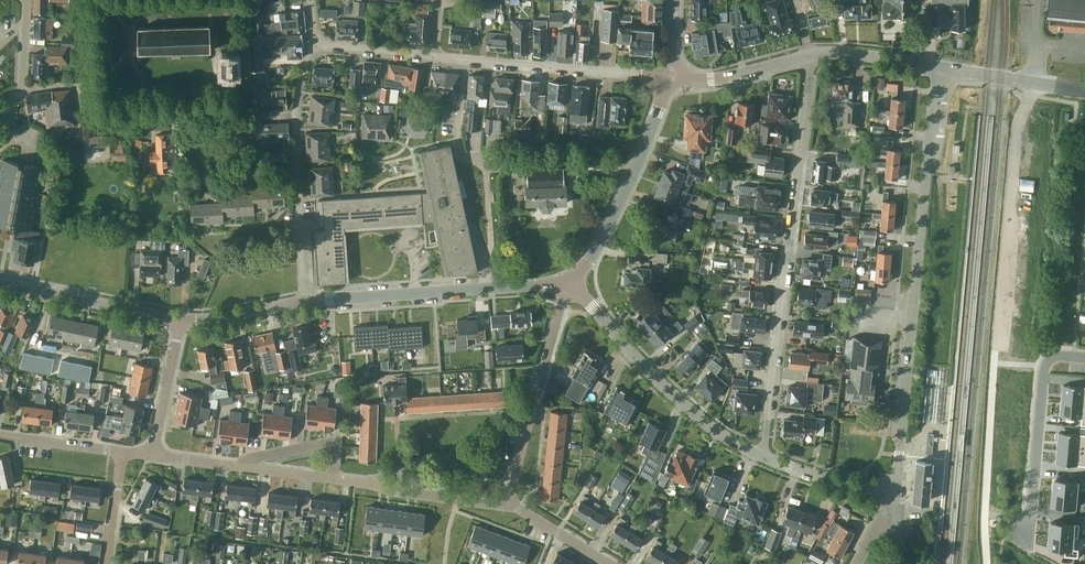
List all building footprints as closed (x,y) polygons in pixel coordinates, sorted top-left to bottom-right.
[(33,12),(46,12),(47,0),(33,0),(33,12)] [(482,12),(482,17),(495,17),(495,12),(501,12),(501,2),(490,2),(490,0),(482,0),(482,3),(482,12)] [(641,22),(660,23),(661,0),(642,0),(641,22)] [(691,19),(708,19),(708,0),(691,0),(691,19)] [(764,2),(770,23),(767,24),(770,37),(795,31),(791,18),(787,19),(782,0),(772,0),(764,2)] [(822,0),(809,0),(811,11),(807,12),(809,25),(827,21),(825,9),(824,9),(822,0)] [(837,4),(843,4),(843,17),(870,17),(870,3),(868,3),(868,0),(837,0),(837,4)] [(882,3),(881,3),(882,17),(898,17),(899,19),(904,19),(905,16),(907,16),(907,0),(882,0),(882,3)] [(1047,16),(1050,16),(1050,27),(1084,30),(1084,0),(1049,0),(1047,16)] [(365,1),(353,1),(352,14),(364,14),(365,1)] [(428,4),(414,3),(413,12),(416,12),(415,23),(404,23),(403,43),(427,45),(430,14),(427,13),(428,4)] [(464,12),(482,12),(482,3),(464,3),(464,12)] [(730,21),(730,26),(735,26),(739,45),(764,39),(760,20),(745,23),(745,20),(741,21),(738,3),(731,4),(732,11),(729,12),(730,21)] [(962,3),(930,3),(930,26),(939,26),(939,25),(950,25),(950,29),(962,29),(962,3)] [(79,15),(79,8),(79,4),(67,4),(67,15),(79,15)] [(599,39),(616,40),(618,26),(618,20),(618,13),(619,10),(602,8),(599,39)] [(305,30),(302,10),(279,13),(279,21),(271,22),(271,24),(262,25),(261,15),(252,16),(254,33),(263,32),(263,33),(272,32),(272,33),(281,32),(305,30)] [(549,13),(549,24),(563,24),(563,13),(549,13)] [(632,14),(620,14),(619,25),(631,26),(632,14)] [(52,18),(34,17),(34,37),(52,38),(52,18)] [(357,21),(336,19),(335,38),(356,39),(357,21)] [(546,20),(533,19),(533,54),(545,54),(545,33),(546,33),(546,27),(546,20)] [(530,22),(510,21),(510,41),(513,41),(513,54),(526,54),(527,35),(530,35),(530,22)] [(731,35),(730,26),(730,21),(703,24),(704,31),(691,33),(695,56),(708,54),(716,52),(715,41),(712,42),(711,32),(722,30),(722,36),(731,35)] [(210,50),(209,26),(137,28),(138,52),(210,50)] [(618,26),(616,40),(629,41),(628,51),(651,53),(652,28),(618,26)] [(470,30),(451,29),(450,45),(469,47),(470,30)] [(558,31),(556,53),(572,54),(574,32),(559,31),(558,31)] [(506,34),(487,32),(486,49),(505,51),(506,34)] [(300,35),(245,36),(246,71),(263,70),(262,56),(275,56),(275,53),(287,53),(287,57),(301,57),(300,35)] [(589,37),(581,36),(581,42),(577,41),(575,59),(587,60),(589,37)] [(79,38),(62,38),(62,45),(79,46),(79,38)] [(68,46),(45,46),(45,53),(33,53),(32,78),(47,78),(48,62),(67,62),(68,46)] [(236,55),(220,55),(220,71),(236,71),(236,55)] [(361,82),(361,86),(370,87),(370,83),(375,83),(376,75),(379,75),(381,63),(364,61),(363,67),(362,73),(363,73),(362,82),(361,82)] [(422,69),(389,64),(387,76),(385,75),(384,84),(382,84),(379,100),(388,101),(390,85),(399,86),(399,84),(409,85),(409,88),(419,89),(422,69)] [(333,68),(314,66),(312,84),(331,85),(333,68)] [(360,69),(351,68),(349,85),(358,86),(358,85),(359,85),(360,69)] [(442,95),(444,72),(431,71),(429,94),(442,95)] [(444,72),(442,95),(456,97),(458,73),(444,72)] [(481,102),(482,98),(484,76),(468,75),(465,112),(469,112),(467,131),(476,131),(477,113),(473,112),(474,102),(478,103),(478,102),(481,102)] [(490,89),(488,104),(501,106),(509,107),(510,107),(511,91),(512,91),(513,78),(495,77),(494,89),(492,89),(490,89)] [(884,78),(877,77),(876,88),(883,89),(884,78)] [(539,81),(522,80),(519,109),(542,111),(544,94),(538,94),(539,81)] [(851,83),(849,80),(845,80),(843,83),(832,82),(832,91),(831,91),(830,110),(843,110),(842,124),(858,125),(860,102),(850,101),(851,83)] [(889,81),(888,89),(900,90),(900,82),(889,81)] [(566,83),(549,82),(547,102),(564,103),(566,83)] [(589,86),(573,85),(570,117),(577,118),(577,114),(587,115),(589,86)] [(285,89),(261,90),(262,109),(286,108),(285,89)] [(75,124),(71,90),(52,92),(52,91),(25,94),(28,112),(44,110),(47,128),(75,124)] [(889,111),(903,113),(904,98),(896,97),(897,90),(891,90),(889,110),(889,111)] [(415,100),(415,104),(422,105),(422,100),(423,94),(416,93),(415,100)] [(766,116),(778,117),(778,123),(785,124),(785,118),(788,118),(791,95),(768,93),(767,104),(766,116)] [(311,95),(310,109),(333,112),(334,98),(311,95)] [(611,97),(599,96),(596,125),(609,126),(609,122),(623,124),(625,97),(611,96),(611,97)] [(754,104),(736,102),(734,121),(752,123),(754,104)] [(412,116),(412,109),(399,108),(399,115),(412,116)] [(333,112),(310,109),(308,123),(331,126),(333,112)] [(889,111),(889,110),(883,109),(882,115),(889,115),(888,126),(901,127),(903,113),(889,111)] [(362,137),(376,138),(377,114),(363,114),(362,137)] [(377,114),(376,138),(389,138),(390,115),(377,114)] [(709,116),(685,114),(684,136),(689,136),(688,148),(703,148),(703,137),(708,137),(709,116)] [(530,118),(514,116),(513,134),(529,135),(530,118)] [(567,117),(559,116),(557,132),(566,133),(567,117)] [(501,119),(485,118),(484,132),(500,133),(501,119)] [(271,123),(272,138),(272,142),(288,141),(287,122),(271,123)] [(264,138),(272,138),(271,123),(248,124),(250,146),(265,145),(264,138)] [(184,155),(183,124),(174,125),(175,155),(178,155),(178,166),(183,166),(183,155),(184,155)] [(773,125),(761,124),(759,140),(771,142),(771,143),(785,145),(787,127),(773,126),(773,125)] [(247,145),(246,126),(237,126),(238,146),(247,145)] [(236,144),(233,127),(226,128),(228,145),(236,144)] [(737,128),(727,127),(725,143),(736,144),(737,128)] [(306,146),(329,146),(328,132),(305,133),(306,146)] [(100,143),(110,143),(109,133),(100,133),(100,143)] [(111,152),(124,152),(124,134),(110,135),(111,152)] [(175,168),(174,134),(155,134),(156,151),(149,152),(150,163),(157,163),(158,171),(168,171),(168,168),(175,168)] [(589,134),(580,134),(579,149),(588,150),(589,134)] [(887,140),(885,162),(885,163),(898,164),(899,150),(891,149),(892,140),(887,140)] [(477,272),(450,144),(417,151),(417,152),(418,151),(426,192),(318,199),(318,200),(320,224),(323,223),(323,229),(313,230),(317,283),(348,281),(345,232),(344,232),(343,229),(422,224),(428,223),(429,230),(435,229),(444,274),(476,272),(477,272)] [(329,146),(306,146),(306,160),(329,159),(329,146)] [(769,150),(748,148),(746,160),(765,163),(765,166),(758,165),(757,173),(780,176),(783,157),(769,156),(769,150)] [(837,153),(836,160),(850,161),(850,155),(837,153)] [(7,225),(18,162),(2,159),(0,170),(0,224),(7,225)] [(66,160),(62,159),(60,163),(58,172),(59,173),(65,175),(68,174),(68,172),(70,173),(71,168),(69,167),(70,163),(66,160)] [(825,161),(814,159),(811,180),(822,182),(823,178),(834,180),(836,166),(824,164),(825,161)] [(885,163),(885,162),(877,161),(877,165),(885,166),(884,177),(896,178),(898,164),(885,163)] [(24,233),(25,228),(32,229),(36,206),(33,205),(41,166),(24,163),(13,226),(15,227),(15,231),(24,233)] [(664,171),(660,180),(676,187),(679,180),(689,184),(691,177),(702,181),(706,171),(698,168),(687,164),(683,174),(672,169),(671,173),(664,171)] [(309,181),(333,180),(332,166),(308,168),(309,181)] [(563,185),(562,168),(526,169),(527,186),(525,186),(526,204),(538,204),(543,209),(548,209),(552,204),(565,203),(564,185),(563,185)] [(181,187),(181,172),(174,172),(175,186),(179,186),(179,200),(184,200),(184,187),(181,187)] [(726,190),(728,178),(721,176),(719,189),(726,190)] [(333,194),(333,180),(309,181),(310,195),(333,194)] [(676,187),(660,180),(654,196),(662,199),(662,197),(671,201),(672,198),(682,201),(686,191),(676,187)] [(739,194),(778,199),(779,188),(756,185),(756,187),(740,185),(739,194)] [(267,187),(268,206),(284,205),(283,186),(267,187)] [(268,206),(267,187),(251,188),(251,194),(253,194),(253,207),(268,206)] [(830,191),(812,188),(812,193),(811,193),(810,195),(809,196),(809,199),(810,202),(809,203),(828,205),(829,201),(836,202),(837,193),(830,192),(830,191)] [(880,214),(893,215),(895,200),(887,200),(887,191),(883,191),(881,213),(880,214)] [(237,195),(238,214),(254,213),(253,207),(253,194),(251,194),(237,195)] [(778,199),(739,194),(739,195),(738,200),(738,204),(754,206),(754,207),(776,210),(778,199)] [(223,215),(238,214),(237,195),(221,196),(222,222),(223,222),(223,215)] [(221,203),(206,203),(207,222),(222,222),(221,196),(221,203)] [(724,201),(715,199),(714,208),(723,209),(724,201)] [(852,201),(851,209),(860,210),(861,202),(852,201)] [(207,222),(206,203),(189,204),(190,223),(207,222)] [(692,208),(678,204),(676,213),(689,217),(692,208)] [(859,220),(860,210),(851,209),(851,210),(841,209),(841,218),(843,218),(843,222),(851,223),(852,219),(859,220)] [(738,213),(716,211),(714,227),(721,227),(722,219),(737,221),(738,213)] [(834,214),(809,211),(807,225),(832,228),(834,214)] [(880,214),(881,213),(872,212),(872,217),(880,218),(879,229),(892,230),(893,215),(880,214)] [(668,221),(648,213),(641,230),(662,238),(663,236),(673,240),(677,231),(675,230),(677,224),(680,225),(682,219),(671,214),(668,221)] [(756,215),(742,214),(740,223),(754,224),(752,236),(773,238),(775,222),(755,220),(756,215)] [(24,233),(15,231),(11,249),(12,249),(12,247),(15,247),(13,260),(34,264),(40,231),(32,230),(32,229),(25,228),(24,233)] [(875,238),(876,230),(859,229),(859,236),(863,237),(863,238),(874,238),(875,238)] [(837,237),(804,233),(802,246),(826,249),(827,244),(836,245),(837,237)] [(857,236),(848,235),(847,246),(856,247),(857,236)] [(857,249),(857,252),(865,253),(865,245),(874,246),(874,238),(863,238),(858,237),(857,249)] [(165,240),(150,240),(150,249),(141,249),(140,252),(134,252),(133,266),(140,266),(139,274),(160,275),(161,248),(165,248),(165,240)] [(183,241),(182,250),(178,249),(178,256),(168,256),(167,283),(180,284),(181,264),(187,264),(188,241),(183,241)] [(875,264),(875,265),(889,267),(890,252),(882,251),(883,244),(877,244),(875,264)] [(754,261),(754,262),(771,265),(773,252),(754,250),(754,247),(745,246),(744,253),(753,254),(752,257),(755,258),(754,261)] [(666,253),(647,251),(647,259),(629,257),(628,267),(630,268),(630,272),(626,272),(625,281),(646,283),(647,272),(655,272),(656,261),(666,262),(666,253)] [(831,254),(823,253),(822,259),(816,258),(816,260),(803,259),(801,275),(818,277),(820,268),(829,269),(831,254)] [(853,257),(843,256),(842,265),(852,266),(853,257)] [(210,261),(204,258),(197,275),(203,277),(210,261)] [(771,265),(754,262),(754,261),(744,260),(744,262),(738,262),(737,270),(743,270),(744,267),(749,268),(748,275),(769,278),(771,265)] [(875,265),(875,264),(869,264),(869,269),(875,269),(874,280),(887,281),(889,267),(875,265)] [(732,284),(721,283),(720,290),(731,292),(732,284)] [(831,289),(816,287),(816,290),(798,288),(796,302),(815,304),(815,307),(825,308),(826,300),(829,300),(831,289)] [(850,289),(838,288),(837,302),(849,303),(850,289)] [(870,297),(870,291),(871,289),(855,288),(855,296),(870,297)] [(749,290),(742,289),(741,295),(748,296),(747,303),(765,306),(767,292),(749,289),(749,290)] [(869,306),(870,297),(855,296),(854,305),(869,306)] [(659,321),(664,317),(669,312),(662,305),(658,309),(660,311),(657,314),(651,307),(642,314),(640,312),(633,318),(646,332),(659,321)] [(1,308),(0,309),(0,323),(4,325),(2,329),(0,328),(0,342),(2,343),(15,314),(1,308)] [(509,314),(497,315),(498,326),(499,326),(500,326),(531,323),(530,311),(509,312),(509,314)] [(741,312),(732,311),(730,326),(739,328),(739,329),(763,332),(765,319),(741,316),(741,312)] [(35,319),(23,314),(15,332),(27,337),(35,319)] [(477,326),(476,314),(467,315),(467,318),(456,319),(457,331),(455,331),(455,347),(467,346),(466,338),(475,337),(475,342),(485,342),(484,325),(477,326)] [(701,322),(694,315),(684,324),(690,331),(701,322)] [(63,338),(66,319),(51,316),(47,335),(63,338)] [(659,321),(646,332),(657,344),(666,335),(669,337),(681,326),(676,320),(672,324),(671,323),(670,323),(664,317),(659,321)] [(78,341),(82,322),(66,319),(63,338),(78,341)] [(822,324),(794,320),(793,333),(821,336),(822,324)] [(702,321),(693,331),(698,337),(708,327),(702,321)] [(845,322),(832,321),(831,328),(844,330),(845,322)] [(82,322),(78,341),(94,345),(98,326),(82,322)] [(387,324),(370,325),(371,347),(388,346),(388,349),(389,349),(387,324)] [(387,324),(389,349),(405,348),(404,326),(388,327),(387,324)] [(109,344),(124,347),(128,328),(113,325),(109,344)] [(283,350),(287,367),(289,367),(289,370),(301,368),(298,354),(317,350),(315,341),(310,342),(306,325),(293,327),(297,349),(288,351),(291,364),(287,364),(284,350),(283,350)] [(370,325),(353,326),(355,348),(371,347),(370,325)] [(421,325),(404,326),(405,348),(423,347),(421,325)] [(498,326),(491,327),(492,341),(499,340),(499,338),(498,326)] [(128,328),(124,347),(139,350),(143,331),(128,328)] [(275,347),(272,331),(252,336),(255,351),(275,347)] [(16,335),(9,332),(1,351),(8,354),(16,335)] [(719,344),(733,345),(733,344),(739,345),(740,338),(725,336),(725,343),(720,342),(719,344)] [(881,340),(851,336),(848,358),(844,358),(842,372),(850,373),(849,381),(846,381),(844,397),(850,398),(850,401),(865,403),(865,399),(871,400),(875,372),(877,373),(881,340)] [(244,365),(239,339),(225,341),(228,359),(223,360),(225,369),(244,365)] [(496,360),(506,359),(523,358),(522,344),(495,346),(496,360)] [(733,345),(719,344),(719,351),(732,353),(733,345)] [(213,351),(212,347),(197,349),(200,368),(203,367),(208,366),(211,383),(213,383),(215,382),(216,387),(225,388),(226,388),(226,389),(223,372),(219,373),(217,373),(213,351)] [(707,353),(701,347),(692,356),(688,352),(675,365),(686,375),(707,353)] [(54,357),(24,350),(20,366),(51,372),(54,357)] [(276,352),(279,368),(279,369),(287,367),(283,350),(276,352)] [(493,366),(492,350),(484,350),(485,367),(493,366)] [(760,352),(743,350),(742,352),(734,351),(732,365),(758,368),(760,352)] [(595,357),(585,351),(571,375),(574,377),(565,393),(579,401),(600,364),(593,360),(595,357)] [(828,354),(809,351),(809,354),(791,352),(789,367),(807,369),(808,360),(827,363),(828,354)] [(843,354),(834,353),(833,361),(842,362),(843,354)] [(721,359),(716,355),(713,359),(712,358),(705,366),(710,369),(706,375),(705,374),(695,386),(710,398),(721,386),(723,388),(727,383),(715,374),(721,366),(717,363),(721,359)] [(92,364),(61,358),(58,373),(88,379),(92,364)] [(131,377),(149,381),(152,366),(135,362),(131,377)] [(332,365),(329,371),(334,375),(338,369),(332,365)] [(0,367),(0,376),(3,377),(1,384),(9,387),(13,370),(0,367)] [(257,389),(253,369),(244,371),(248,391),(257,389)] [(403,401),(404,405),(407,405),(407,397),(405,376),(397,376),(398,384),(382,385),(384,402),(403,401)] [(149,381),(131,377),(128,392),(145,396),(149,381)] [(747,378),(733,377),(732,388),(746,389),(747,378)] [(40,392),(36,422),(50,423),(52,408),(42,407),(44,392),(46,393),(47,380),(43,379),(41,392),(40,392)] [(85,387),(83,387),(82,396),(88,397),(90,381),(85,381),(85,387)] [(822,383),(806,381),(806,388),(788,386),(786,404),(797,406),(798,407),(802,407),(803,406),(805,406),(806,399),(821,400),(822,383)] [(335,383),(334,390),(342,391),(343,384),(335,383)] [(1062,400),(1084,402),(1084,386),(1063,384),(1062,400)] [(71,386),(62,385),(60,401),(69,402),(71,386)] [(627,391),(616,385),(603,411),(627,423),(639,401),(625,394),(627,391)] [(24,395),(25,387),(18,386),(17,394),(16,400),(24,401),(24,395)] [(108,386),(101,386),(100,400),(107,400),(108,386)] [(490,391),(491,406),(508,405),(507,390),(490,391)] [(927,396),(927,421),(939,421),(939,390),(935,390),(935,396),(927,396)] [(491,406),(490,391),(473,392),(474,408),(491,406)] [(36,422),(40,392),(39,392),(36,392),(34,406),(24,405),(22,420),(36,422)] [(180,393),(177,406),(209,413),(210,408),(200,406),(202,398),(203,398),(203,397),(180,392),(179,393),(180,393)] [(473,392),(455,393),(456,409),(474,408),(473,392)] [(755,394),(736,392),(734,411),(753,413),(755,394)] [(455,393),(438,395),(439,410),(456,409),(455,393)] [(124,410),(123,417),(140,421),(143,408),(122,403),(123,397),(110,394),(108,401),(117,403),(116,408),(124,410)] [(319,428),(323,395),(317,395),(316,405),(308,404),(308,403),(307,403),(304,427),(305,427),(319,428)] [(333,430),(336,407),(335,407),(327,406),(329,396),(323,395),(319,428),(323,429),(331,430),(333,430)] [(438,395),(420,396),(422,411),(439,410),(438,395)] [(420,396),(407,397),(407,405),(404,405),(404,413),(422,411),(420,396)] [(1061,416),(1082,418),(1081,424),(1084,425),(1084,402),(1062,400),(1061,416)] [(360,402),(360,417),(377,417),(377,403),(360,402)] [(264,412),(263,412),(261,436),(261,435),(262,435),(275,437),(279,404),(273,404),(272,414),(264,413),(264,412)] [(275,437),(289,439),(292,416),(284,415),(285,405),(279,404),(275,437)] [(834,414),(835,405),(824,404),(823,413),(834,414)] [(209,413),(177,406),(174,420),(173,420),(197,425),(196,425),(198,417),(208,419),(209,413)] [(78,427),(80,407),(77,407),(77,411),(66,410),(64,425),(78,427)] [(84,408),(80,407),(78,427),(91,429),(93,413),(83,412),(84,408)] [(220,418),(217,442),(218,442),(220,442),(227,443),(232,443),(236,410),(230,410),(229,420),(221,419),(221,418),(220,418)] [(236,410),(232,443),(245,445),(246,445),(249,422),(248,422),(240,421),(241,411),(236,410)] [(603,413),(597,410),(590,423),(596,426),(603,413)] [(548,428),(565,430),(566,413),(550,411),(548,428)] [(582,413),(578,412),(575,412),(574,419),(577,420),(582,420),(582,413)] [(113,415),(106,414),(103,426),(110,428),(113,415)] [(137,434),(140,421),(123,417),(115,415),(113,422),(112,428),(137,434)] [(824,418),(803,416),(802,421),(784,419),(782,435),(801,437),(802,432),(822,434),(824,418)] [(377,417),(360,417),(359,432),(377,432),(377,417)] [(665,429),(648,421),(639,441),(642,442),(643,443),(644,443),(641,451),(646,454),(656,458),(659,450),(656,449),(665,429)] [(1058,447),(1084,450),(1084,427),(1081,427),(1080,434),(1059,432),(1058,447)] [(548,428),(546,446),(563,448),(565,430),(548,428)] [(376,447),(377,432),(359,432),(359,446),(376,447)] [(934,433),(927,432),(925,454),(932,454),(934,433)] [(376,447),(359,446),(358,461),(376,462),(376,447)] [(545,463),(561,465),(563,448),(546,446),(545,463)] [(1056,463),(1084,466),(1084,450),(1058,447),(1056,463)] [(605,454),(597,449),(594,454),(602,459),(605,454)] [(698,458),(677,449),(676,453),(675,452),(672,460),(669,458),(663,473),(659,472),(655,482),(663,485),(667,475),(679,480),(678,482),(687,485),(686,488),(692,491),(697,478),(691,476),(698,458)] [(11,469),(8,455),(0,456),(0,472),(11,469)] [(931,462),(916,461),(912,500),(928,501),(931,462)] [(545,463),(543,481),(559,483),(561,465),(545,463)] [(625,473),(633,478),(636,473),(628,468),(625,473)] [(0,481),(0,487),(14,484),(11,469),(0,472),(0,480),(0,481)] [(730,476),(713,470),(704,492),(721,499),(730,476)] [(597,478),(591,474),(584,484),(590,488),(597,478)] [(150,496),(151,495),(154,488),(161,492),(164,487),(145,477),(139,490),(150,496)] [(44,493),(45,480),(31,478),(29,491),(40,492),(39,499),(44,499),(45,493),(44,493)] [(197,500),(198,493),(196,493),(198,480),(184,478),(182,491),(193,492),(192,499),(190,498),(189,504),(196,505),(197,500)] [(1055,479),(1054,492),(1077,494),(1078,481),(1055,479)] [(44,493),(45,493),(53,494),(52,500),(57,501),(60,482),(45,480),(44,493)] [(196,493),(198,493),(206,494),(205,500),(210,501),(213,482),(198,480),(196,493)] [(557,500),(559,483),(543,481),(541,499),(557,500)] [(84,498),(85,485),(71,483),(69,496),(80,498),(79,504),(84,505),(85,498),(84,498)] [(239,498),(241,485),(226,483),(224,496),(235,498),(235,504),(240,505),(241,498),(239,498)] [(84,498),(85,498),(93,499),(92,506),(98,507),(100,487),(85,485),(84,498)] [(239,498),(241,498),(248,499),(247,507),(253,507),(255,487),(241,485),(239,498)] [(112,498),(113,487),(106,486),(105,497),(112,498)] [(150,496),(139,490),(132,503),(144,509),(148,500),(155,503),(158,498),(151,495),(150,496)] [(624,496),(615,490),(606,505),(615,510),(624,496)] [(281,507),(282,494),(268,492),(266,505),(277,506),(276,518),(281,518),(282,507),(281,507)] [(635,496),(628,492),(618,508),(625,512),(635,496)] [(1054,492),(1053,505),(1076,507),(1077,494),(1054,492)] [(281,507),(282,507),(290,508),(289,515),(294,515),(297,496),(282,494),(281,507)] [(573,511),(586,519),(592,508),(591,507),(584,503),(588,498),(583,495),(573,511)] [(735,505),(729,503),(723,518),(734,522),(736,515),(758,523),(766,501),(755,496),(755,498),(745,495),(742,501),(738,499),(735,505)] [(324,519),(325,512),(323,512),(325,499),(310,497),(309,510),(320,512),(319,518),(324,519)] [(339,501),(325,499),(323,512),(325,512),(332,513),(331,520),(337,521),(339,501)] [(662,503),(656,499),(650,509),(656,513),(662,503)] [(592,508),(586,519),(598,527),(605,516),(596,510),(600,504),(594,501),(591,507),(592,508)] [(723,518),(729,503),(728,508),(718,504),(718,505),(713,504),(708,515),(721,519),(722,518),(723,518)] [(368,505),(364,527),(379,529),(382,507),(368,505)] [(800,516),(802,510),(787,505),(781,521),(792,525),(791,528),(790,527),(787,534),(792,536),(800,516)] [(382,507),(379,529),(393,531),(396,509),(382,507)] [(666,511),(661,508),(649,527),(654,530),(666,511)] [(830,508),(827,514),(833,517),(834,518),(837,512),(832,509),(830,508)] [(396,509),(393,531),(407,533),(410,511),(396,509)] [(215,511),(208,510),(206,523),(213,524),(215,511)] [(816,516),(802,510),(800,516),(792,536),(788,547),(794,549),(800,531),(798,530),(799,528),(810,532),(816,516)] [(225,512),(216,511),(214,529),(222,530),(225,512)] [(410,511),(407,533),(421,535),(424,513),(410,511)] [(7,512),(6,519),(17,520),(18,513),(7,512)] [(166,519),(151,514),(148,523),(163,528),(166,519)] [(827,515),(823,523),(828,525),(831,519),(833,517),(827,514),(827,515)] [(257,516),(249,515),(247,533),(255,534),(257,516)] [(629,530),(627,529),(621,526),(625,519),(620,516),(609,534),(622,541),(629,530)] [(268,518),(260,517),(258,530),(266,531),(268,518)] [(309,520),(302,519),(299,534),(307,535),(309,520)] [(629,530),(622,541),(635,549),(641,538),(632,532),(636,527),(637,528),(640,523),(634,519),(631,524),(631,523),(627,529),(629,530)] [(852,531),(833,521),(828,530),(827,529),(829,526),(828,525),(823,523),(819,530),(825,533),(828,534),(833,537),(846,544),(852,531)] [(1051,521),(1050,534),(1079,537),(1080,524),(1076,523),(1051,521)] [(76,529),(80,529),(91,531),(92,524),(77,522),(76,529)] [(476,525),(469,545),(482,550),(489,529),(476,525)] [(237,526),(235,537),(243,538),(245,527),(237,526)] [(343,528),(336,527),(334,543),(342,544),(343,528)] [(781,532),(771,528),(764,546),(774,550),(781,532)] [(489,529),(482,550),(496,555),(503,534),(489,529)] [(825,533),(819,530),(816,537),(822,540),(825,533)] [(503,534),(496,555),(509,559),(516,538),(503,534)] [(1050,534),(1049,547),(1065,549),(1065,556),(1078,557),(1079,549),(1075,549),(1076,537),(1079,537),(1050,534)] [(709,541),(701,536),(691,551),(699,556),(709,541)] [(833,537),(826,549),(839,556),(846,544),(833,537)] [(516,538),(509,559),(523,563),(530,543),(516,538)] [(645,556),(658,563),(665,552),(664,552),(657,548),(661,542),(656,539),(645,556)] [(102,555),(104,544),(94,542),(92,553),(102,555)] [(664,552),(665,552),(658,563),(675,563),(678,560),(669,555),(672,550),(673,550),(676,545),(670,542),(664,552)] [(225,544),(218,543),(216,557),(223,558),(225,544)] [(187,548),(180,547),(178,563),(185,563),(187,548)] [(32,552),(19,550),(17,563),(31,563),(32,552)] [(70,557),(71,557),(71,551),(66,550),(65,556),(57,555),(56,563),(69,563),(70,557)] [(281,550),(279,563),(286,563),(288,551),(281,550)] [(811,550),(808,557),(821,563),(825,557),(811,550)] [(31,563),(44,563),(46,554),(32,552),(31,563)] [(569,560),(557,552),(550,562),(553,563),(567,563),(569,560)] [(336,559),(337,556),(330,555),(329,563),(336,563),(336,559)]
